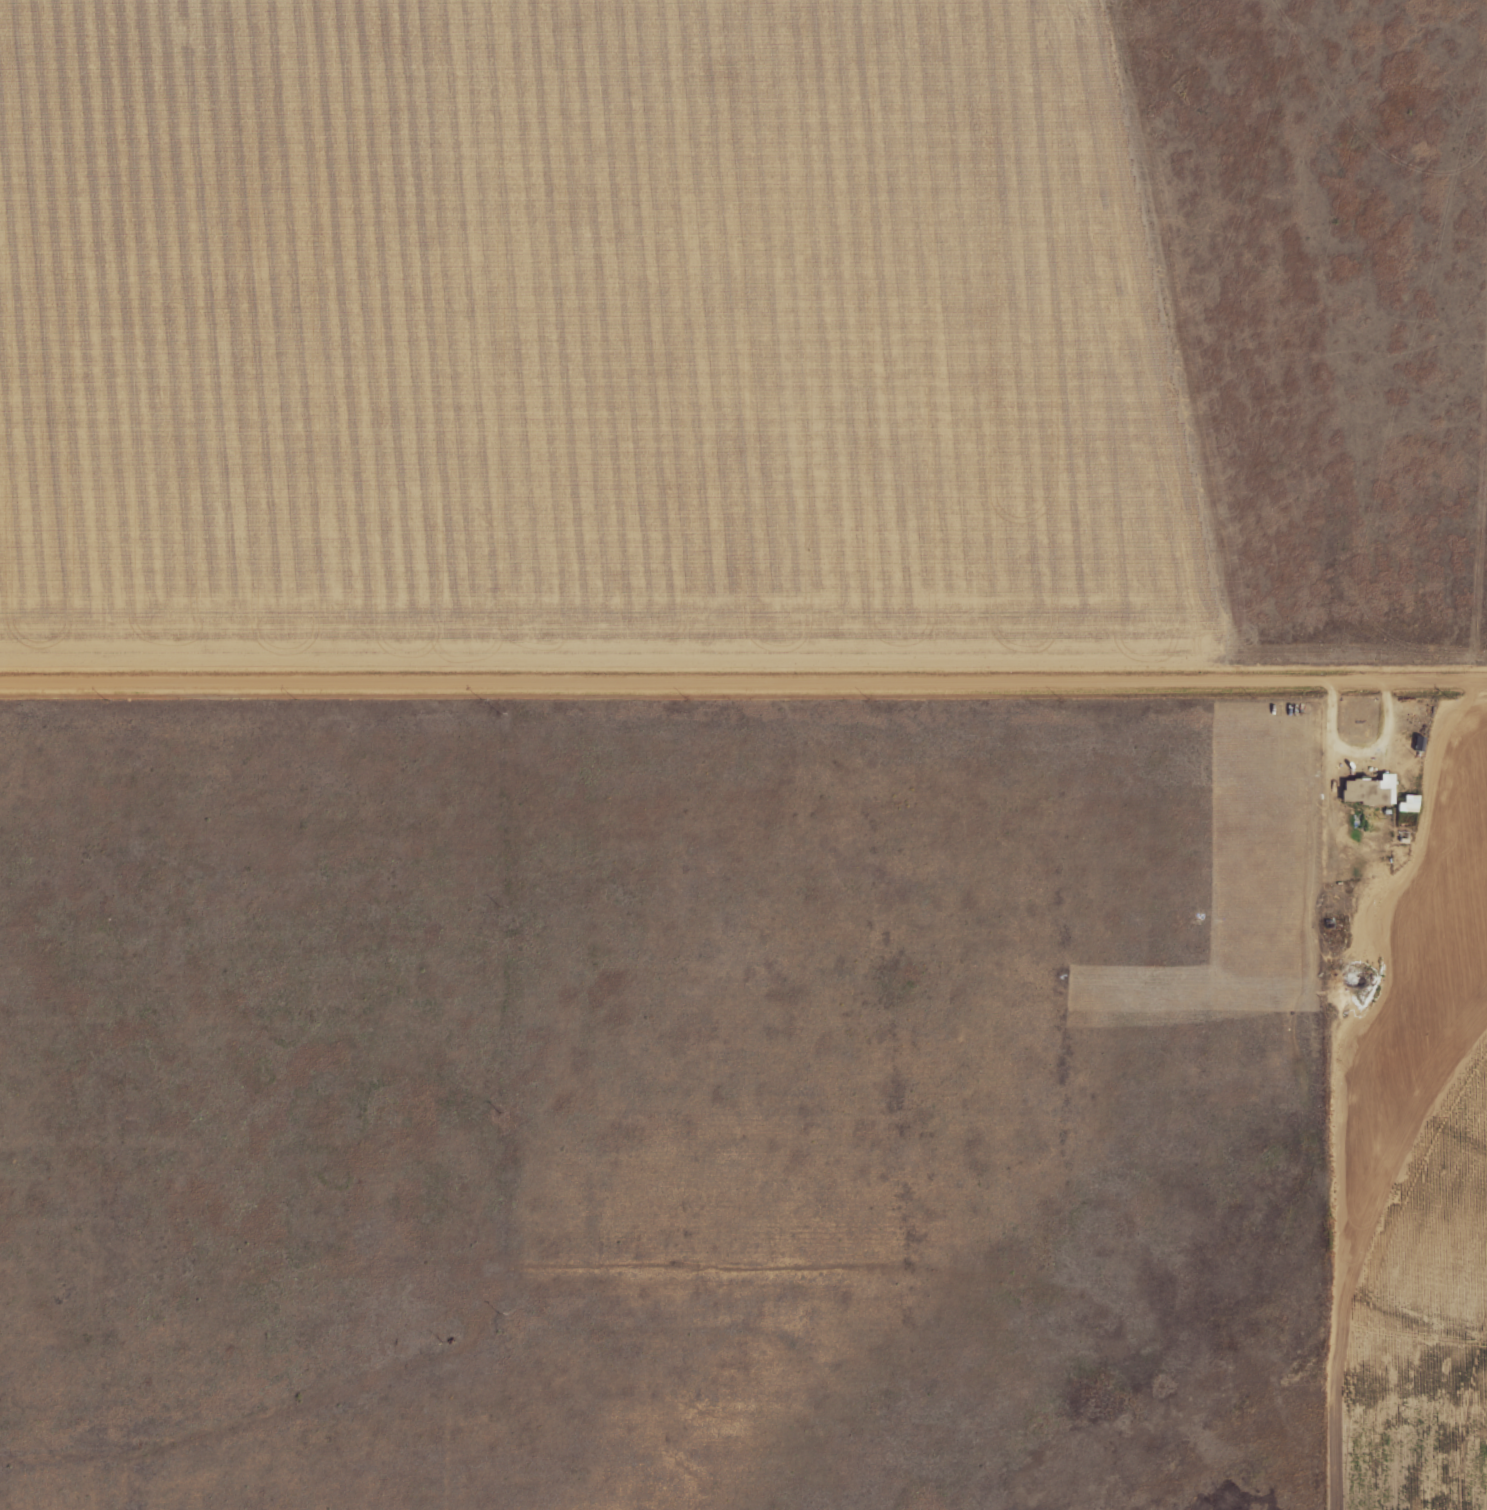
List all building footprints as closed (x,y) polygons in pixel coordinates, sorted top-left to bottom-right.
[(1395,804),(1395,779),(1344,779),(1344,804),(1395,804)] [(1419,812),(1419,796),(1402,796),(1402,812),(1419,812)]
